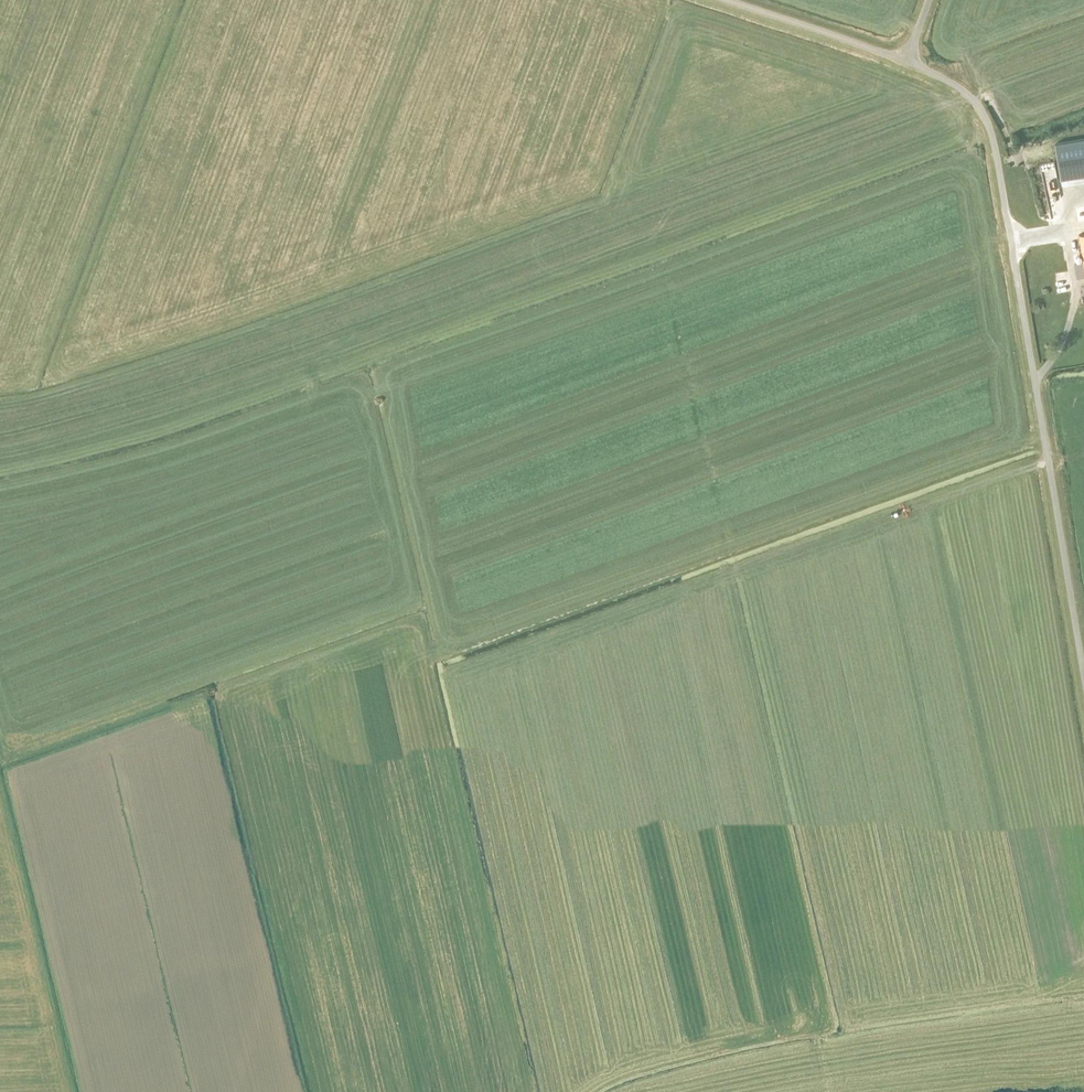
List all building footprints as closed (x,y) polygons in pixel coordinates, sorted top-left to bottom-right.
[(1054,143),(1060,178),(1083,174),(1083,139),(1054,143)]
